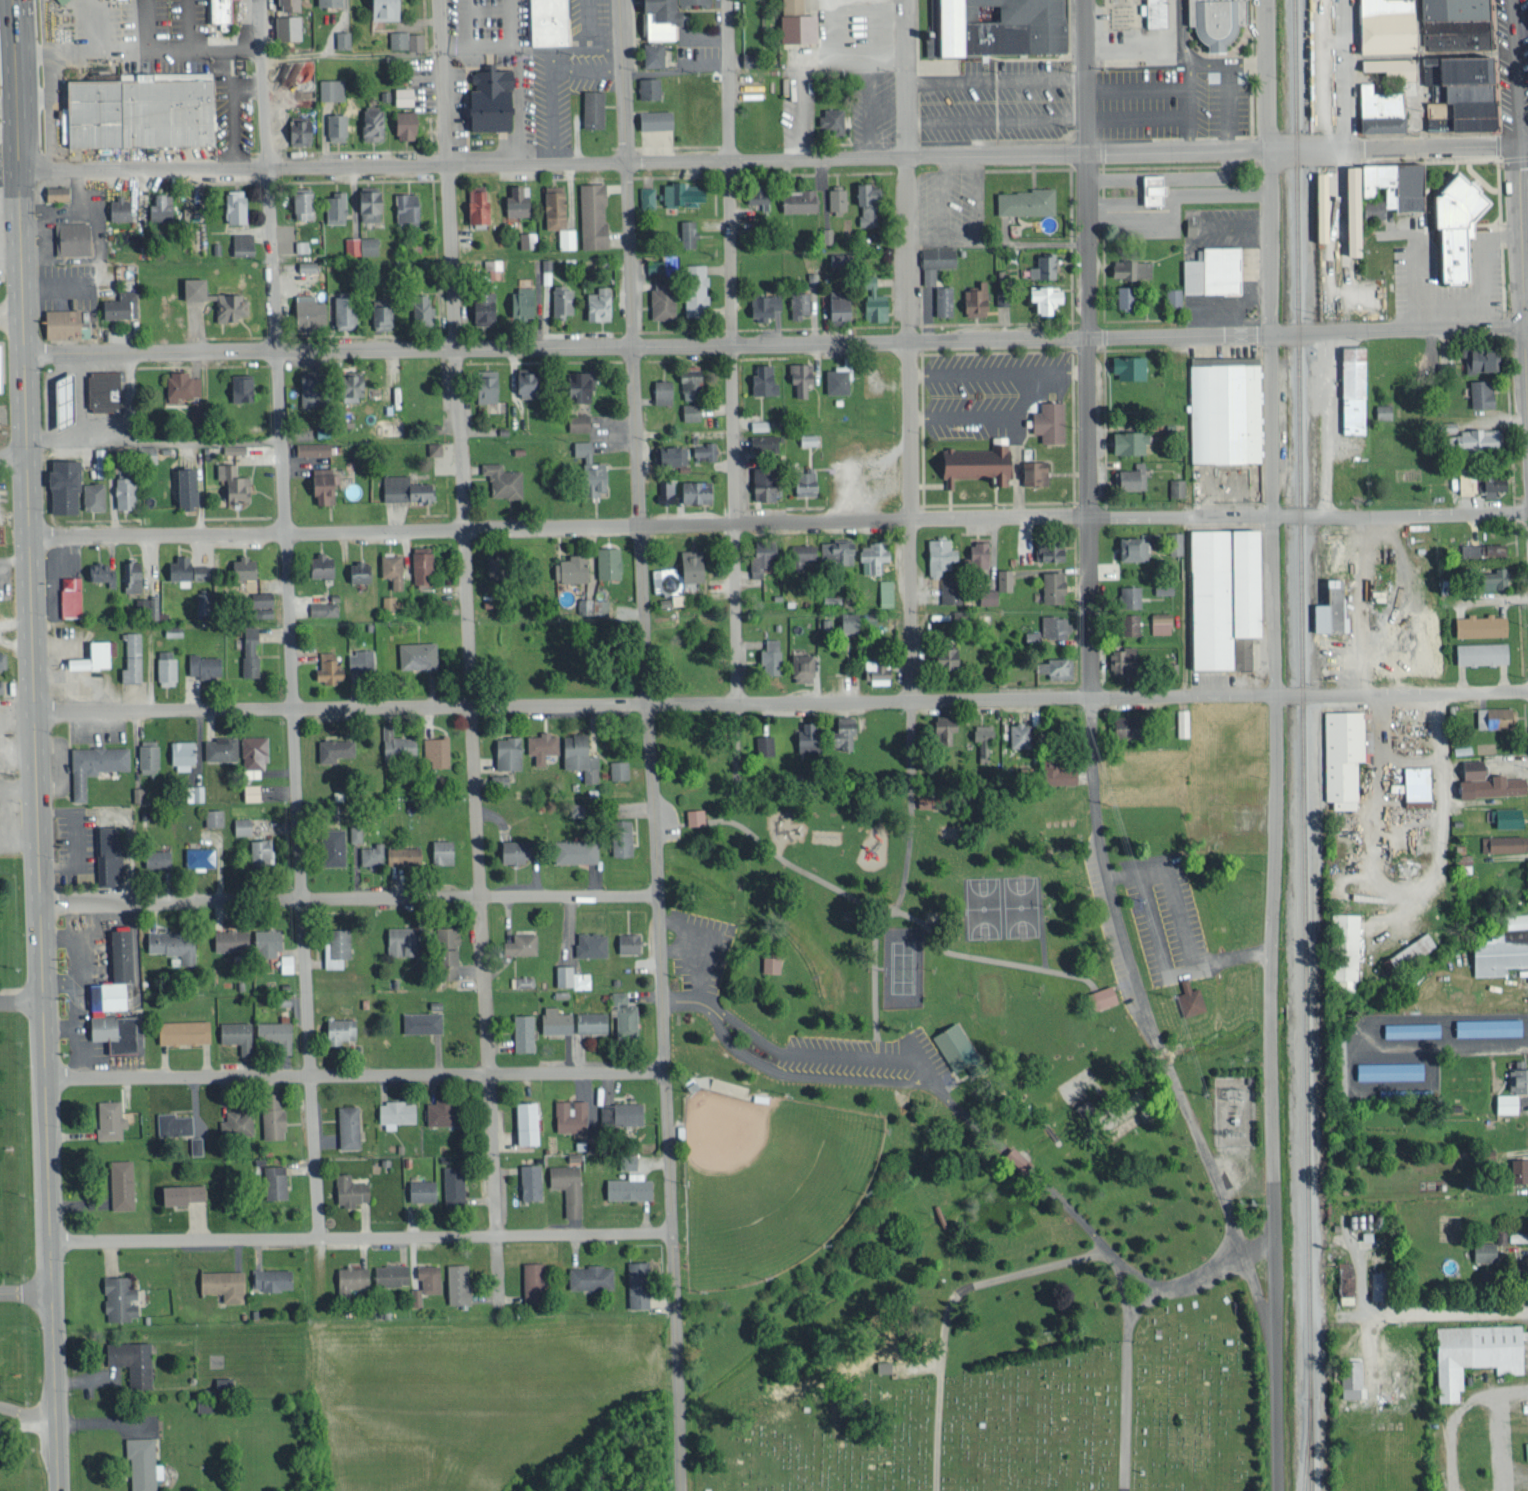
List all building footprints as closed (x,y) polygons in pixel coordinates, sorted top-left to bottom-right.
[(221,21),(222,29),(233,29),(232,0),(213,0),(214,21),(221,21)] [(281,10),(301,10),(302,0),(281,0),(281,10)] [(375,19),(403,19),(403,0),(376,0),(375,19)] [(531,45),(571,44),(570,0),(530,0),(531,45)] [(644,38),(677,39),(676,0),(644,0),(644,38)] [(783,41),(820,41),(819,14),(805,14),(805,0),(783,0),(783,41)] [(930,37),(926,38),(926,57),(938,56),(940,61),(963,60),(963,54),(1065,56),(1064,0),(929,0),(930,37)] [(1159,0),(1138,0),(1138,13),(1141,12),(1141,26),(1160,25),(1159,0)] [(1188,28),(1194,28),(1194,31),(1194,34),(1196,39),(1199,42),(1202,46),(1207,48),(1207,54),(1224,54),(1224,46),(1230,43),(1234,39),(1236,34),(1238,27),(1246,27),(1245,0),(1187,0),(1188,28)] [(1482,48),(1482,9),(1488,9),(1488,0),(1352,0),(1353,51),(1482,48)] [(278,39),(303,39),(302,14),(277,15),(278,39)] [(351,30),(336,30),(337,47),(351,47),(351,30)] [(408,30),(390,30),(390,47),(408,47),(408,30)] [(409,49),(425,49),(424,32),(409,32),(409,49)] [(666,65),(665,40),(644,41),(645,66),(666,65)] [(742,65),(758,66),(758,52),(743,51),(742,65)] [(1426,56),(1427,83),(1434,83),(1435,102),(1439,102),(1440,116),(1424,117),(1425,130),(1488,127),(1485,53),(1426,56)] [(1408,57),(1355,58),(1355,69),(1377,69),(1377,79),(1409,78),(1408,57)] [(469,133),(512,133),(511,70),(496,70),(496,66),(493,66),(493,61),(484,61),(483,71),(470,71),(470,81),(468,81),(469,133)] [(71,145),(215,144),(215,71),(122,72),(122,79),(71,79),(71,145)] [(640,77),(640,98),(662,98),(662,77),(640,77)] [(344,78),(319,78),(319,99),(345,99),(344,78)] [(415,87),(396,86),(395,104),(414,104),(415,87)] [(584,126),(605,127),(606,90),(585,89),(584,126)] [(1395,131),(1395,115),(1402,115),(1402,89),(1353,89),(1353,131),(1395,131)] [(384,139),(383,104),(362,105),(363,139),(384,139)] [(846,108),(827,107),(826,115),(820,115),(819,127),(837,127),(836,133),(846,133),(846,108)] [(419,110),(397,110),(397,139),(419,138),(419,110)] [(675,110),(639,110),(640,129),(676,128),(675,110)] [(327,113),(327,140),(348,139),(347,113),(327,113)] [(290,143),(315,143),(315,117),(290,117),(290,143)] [(1339,255),(1351,254),(1350,165),(1337,165),(1339,255)] [(1319,172),(1308,171),(1307,240),(1319,241),(1319,172)] [(663,182),(664,203),(708,202),(708,186),(687,186),(687,181),(663,182)] [(581,247),(608,246),(607,182),(580,183),(581,247)] [(529,184),(511,185),(511,195),(506,195),(507,215),(532,214),(531,194),(529,194),(529,184)] [(576,247),(575,227),(566,228),(566,184),(546,185),(547,228),(559,228),(559,248),(576,247)] [(858,225),(877,225),(877,203),(886,203),(886,184),(858,185),(858,225)] [(1136,204),(1157,204),(1156,184),(1136,184),(1136,204)] [(846,209),(846,185),(828,185),(828,210),(846,209)] [(640,186),(641,209),(656,208),(655,186),(640,186)] [(360,221),(384,220),(383,187),(359,188),(360,221)] [(818,188),(803,188),(803,190),(783,191),(784,212),(818,211),(818,188)] [(1050,188),(992,190),(993,214),(1051,213),(1050,188)] [(229,223),(248,223),(248,189),(229,189),(229,223)] [(470,223),(492,222),(491,189),(469,189),(470,223)] [(314,191),(295,192),(296,218),(316,218),(314,191)] [(771,192),(747,191),(746,202),(762,203),(761,209),(770,209),(771,192)] [(346,192),(328,192),(327,222),(346,222),(346,192)] [(397,222),(421,221),(421,192),(397,193),(397,222)] [(148,203),(149,222),(175,222),(174,193),(153,193),(154,203),(148,203)] [(110,219),(132,219),(132,198),(109,198),(110,219)] [(1379,217),(1379,200),(1359,201),(1359,217),(1379,217)] [(698,220),(681,219),(680,245),(697,246),(698,220)] [(93,253),(92,221),(57,222),(57,254),(93,253)] [(536,230),(519,231),(520,247),(536,247),(536,230)] [(255,232),(234,232),(233,253),(255,253),(255,232)] [(379,253),(378,235),(344,237),(345,254),(379,253)] [(297,250),(309,250),(308,240),(296,240),(297,250)] [(1239,245),(1197,245),(1197,259),(1179,259),(1179,292),(1239,292),(1239,245)] [(957,247),(923,248),(923,283),(936,282),(936,265),(957,265),(957,247)] [(1052,277),(1053,253),(1032,252),(1032,265),(1025,265),(1025,276),(1052,277)] [(550,269),(550,257),(532,258),(533,270),(550,269)] [(1148,260),(1107,260),(1107,276),(1148,276),(1148,260)] [(688,314),(709,313),(709,273),(687,274),(688,314)] [(187,298),(217,297),(218,320),(237,320),(237,314),(247,314),(247,291),(209,292),(209,275),(186,276),(187,298)] [(652,286),(653,317),(678,317),(676,276),(656,277),(656,286),(652,286)] [(890,319),(890,293),(877,292),(877,277),(866,276),(865,319),(890,319)] [(965,313),(990,312),(988,279),(977,279),(978,286),(964,286),(965,313)] [(553,313),(574,313),(574,284),(552,284),(553,313)] [(612,284),(599,284),(599,291),(589,291),(590,318),(613,318),(612,284)] [(953,314),(952,284),(934,284),(935,315),(953,314)] [(1029,299),(1028,312),(1052,313),(1052,288),(1043,288),(1043,286),(1020,285),(1019,299),(1029,299)] [(1128,285),(1114,285),(1114,306),(1127,306),(1128,285)] [(511,315),(538,314),(537,286),(511,287),(511,315)] [(1163,287),(1163,304),(1178,304),(1178,287),(1163,287)] [(118,290),(118,298),(103,298),(103,316),(138,316),(137,289),(118,290)] [(474,322),(498,321),(497,290),(473,291),(474,322)] [(810,290),(791,291),(792,315),(810,315),(810,290)] [(316,293),(297,293),(298,329),(330,328),(329,300),(316,300),(316,293)] [(435,304),(430,304),(430,293),(414,293),(413,324),(434,324),(435,304)] [(752,316),(776,315),(776,308),(784,308),(783,293),(751,294),(752,316)] [(336,327),(358,326),(357,294),(335,294),(336,327)] [(831,321),(855,319),(854,294),(829,295),(831,321)] [(375,327),(395,325),(394,302),(373,303),(375,327)] [(83,336),(82,308),(47,308),(48,337),(83,336)] [(1462,372),(1494,370),(1493,347),(1461,349),(1462,372)] [(826,368),(826,392),(852,392),(851,355),(844,355),(845,364),(835,364),(836,368),(826,368)] [(1120,355),(1120,379),(1139,378),(1139,355),(1120,355)] [(1186,462),(1259,461),(1258,355),(1202,356),(1202,363),(1195,363),(1195,357),(1186,357),(1186,462)] [(794,396),(808,395),(808,381),(815,380),(814,361),(788,361),(789,382),(794,382),(794,396)] [(751,373),(752,393),(779,392),(779,380),(774,380),(774,362),(759,363),(759,373),(751,373)] [(517,395),(541,395),(541,368),(517,367),(517,395)] [(595,401),(596,369),(574,368),(573,400),(595,401)] [(704,368),(680,368),(681,398),(705,397),(704,368)] [(57,377),(59,428),(77,419),(76,369),(57,377)] [(91,410),(122,409),(121,369),(89,370),(91,410)] [(177,402),(177,394),(201,395),(201,375),(190,374),(190,370),(169,369),(168,402),(177,402)] [(359,399),(359,394),(368,393),(368,369),(346,369),(347,400),(359,399)] [(300,404),(326,405),(327,372),(301,371),(300,404)] [(254,372),(231,373),(232,400),(255,399),(254,372)] [(501,400),(500,377),(477,377),(478,401),(501,400)] [(654,402),(673,402),(672,378),(654,379),(654,402)] [(1466,379),(1467,408),(1489,407),(1488,379),(1466,379)] [(1035,442),(1059,442),(1058,399),(1041,400),(1042,409),(1035,409),(1035,442)] [(202,400),(191,400),(192,419),(203,418),(202,400)] [(682,420),(701,419),(701,402),(682,403),(682,420)] [(1373,403),(1372,417),(1389,418),(1390,404),(1373,403)] [(590,412),(568,413),(568,430),(591,430),(590,412)] [(1442,449),(1494,447),(1494,427),(1456,428),(1456,420),(1433,421),(1433,432),(1442,432),(1442,449)] [(403,422),(383,422),(382,433),(403,433),(403,422)] [(1140,453),(1140,431),(1106,430),(1105,452),(1140,453)] [(802,433),(802,444),(819,443),(819,432),(802,433)] [(779,434),(752,435),(753,448),(779,447),(779,434)] [(940,450),(941,480),(945,480),(945,491),(952,490),(952,479),(992,478),(992,488),(1005,488),(1005,478),(1009,478),(1009,448),(1006,448),(1005,437),(991,437),(991,449),(940,450)] [(586,454),(586,493),(600,493),(600,488),(609,488),(609,462),(592,462),(593,439),(575,439),(575,454),(586,454)] [(442,453),(442,440),(428,441),(428,453),(442,453)] [(331,441),(296,442),(297,455),(332,454),(331,441)] [(693,454),(709,453),(709,458),(717,457),(717,442),(693,443),(693,454)] [(661,443),(660,462),(687,463),(688,444),(661,443)] [(224,452),(247,452),(246,444),(224,444),(224,452)] [(52,511),(81,511),(81,457),(55,457),(55,468),(52,468),(52,511)] [(1050,484),(1050,459),(1025,459),(1024,483),(1050,484)] [(492,496),(524,495),(523,468),(504,468),(504,460),(483,461),(483,473),(491,473),(492,496)] [(1132,468),(1110,468),(1111,489),(1141,488),(1141,461),(1132,461),(1132,468)] [(218,462),(218,477),(227,477),(227,498),(251,498),(251,474),(233,474),(233,462),(218,462)] [(200,465),(181,466),(182,505),(201,505),(200,465)] [(755,465),(754,498),(777,499),(778,466),(755,465)] [(315,503),(337,502),(336,466),(313,467),(315,503)] [(118,506),(137,506),(136,468),(117,468),(118,506)] [(817,469),(796,470),(797,494),(818,493),(817,469)] [(1477,496),(1490,495),(1490,489),(1504,489),(1503,470),(1476,472),(1477,496)] [(436,481),(410,481),(410,473),(383,474),(383,499),(437,498),(436,481)] [(1181,477),(1167,478),(1167,495),(1182,495),(1181,477)] [(658,479),(659,501),(676,500),(675,479),(658,479)] [(682,501),(715,500),(714,479),(681,480),(682,501)] [(106,508),(106,481),(84,481),(84,509),(106,508)] [(1249,528),(1184,529),(1186,668),(1224,668),(1224,635),(1258,635),(1257,618),(1250,618),(1249,528)] [(1166,554),(1179,553),(1179,531),(1166,531),(1166,554)] [(956,546),(952,546),(952,537),(928,537),(929,576),(942,575),(942,568),(957,567),(956,546)] [(1113,537),(1113,559),(1145,559),(1145,537),(1113,537)] [(970,543),(971,566),(991,565),(990,538),(977,538),(977,543),(970,543)] [(856,563),(855,539),(821,540),(821,564),(856,563)] [(1035,558),(1068,559),(1068,541),(1036,540),(1035,558)] [(751,570),(779,569),(778,541),(750,542),(751,570)] [(861,572),(881,572),(881,559),(891,559),(891,541),(860,541),(861,572)] [(818,543),(793,542),(793,567),(818,568),(818,543)] [(1458,556),(1499,554),(1499,542),(1458,543),(1458,556)] [(622,576),(622,546),(598,545),(598,576),(622,576)] [(435,547),(415,546),(414,585),(434,586),(435,547)] [(684,580),(707,580),(706,548),(683,548),(684,580)] [(508,552),(487,553),(487,578),(509,578),(508,552)] [(191,554),(178,553),(178,560),(170,560),(170,578),(209,579),(210,564),(191,564),(191,554)] [(335,575),(336,554),(313,553),(312,574),(335,575)] [(556,580),(589,581),(590,553),(570,553),(570,559),(556,559),(556,580)] [(404,554),(383,554),(383,575),(392,575),(392,588),(404,588),(404,554)] [(259,558),(249,558),(249,556),(234,555),(233,577),(258,577),(259,558)] [(143,590),(143,559),(124,559),(123,590),(143,590)] [(111,561),(89,562),(89,579),(111,578),(111,561)] [(372,561),(349,562),(349,581),(373,580),(372,561)] [(1477,588),(1503,586),(1502,566),(1489,567),(1489,571),(1476,571),(1477,588)] [(998,589),(1013,589),(1013,568),(998,568),(998,589)] [(1043,601),(1067,601),(1068,570),(1044,570),(1043,601)] [(81,576),(61,576),(61,615),(81,615),(81,576)] [(1317,578),(1318,603),(1307,604),(1308,631),(1345,630),(1344,615),(1340,615),(1339,578),(1317,578)] [(894,579),(879,579),(880,605),(894,604),(894,579)] [(1136,585),(1117,585),(1117,607),(1137,606),(1136,585)] [(211,612),(211,591),(197,591),(197,612),(211,612)] [(383,608),(395,608),(395,594),(382,595),(383,608)] [(138,607),(144,605),(149,617),(158,614),(151,595),(136,600),(138,607)] [(311,614),(338,615),(339,600),(312,600),(311,614)] [(862,612),(845,612),(844,630),(861,631),(862,612)] [(1116,635),(1135,635),(1135,612),(1116,612),(1116,635)] [(1168,612),(1148,612),(1149,632),(1169,632),(1168,612)] [(1071,639),(1070,614),(1042,614),(1042,630),(1026,631),(1027,640),(1071,639)] [(1450,615),(1450,636),(1501,635),(1501,614),(1450,615)] [(260,675),(260,626),(244,626),(244,675),(260,675)] [(142,630),(126,630),(125,666),(121,666),(121,680),(141,680),(142,630)] [(1225,668),(1245,668),(1246,637),(1226,636),(1225,668)] [(779,637),(766,637),(766,647),(762,647),(763,665),(780,665),(779,637)] [(112,666),(111,638),(92,639),(92,656),(71,656),(72,667),(112,666)] [(400,641),(401,669),(439,667),(438,640),(400,641)] [(1503,663),(1503,642),(1451,643),(1451,664),(1503,663)] [(941,669),(964,668),(964,645),(940,646),(941,669)] [(1112,668),(1134,668),(1134,645),(1112,645),(1112,668)] [(158,682),(177,682),(176,649),(158,649),(158,682)] [(320,650),(321,667),(316,667),(316,678),(325,678),(326,682),(338,681),(338,677),(346,677),(346,666),(338,666),(337,649),(320,650)] [(349,650),(350,674),(375,673),(374,649),(349,650)] [(223,674),(223,653),(188,654),(188,675),(223,674)] [(815,653),(794,653),(794,676),(806,675),(806,680),(816,680),(815,653)] [(1049,677),(1073,676),(1073,656),(1040,657),(1041,670),(1049,670),(1049,677)] [(867,658),(866,681),(893,681),(893,664),(887,664),(887,658),(867,658)] [(1473,707),(1473,727),(1510,726),(1509,706),(1473,707)] [(1187,708),(1174,708),(1175,735),(1188,735),(1187,708)] [(1352,808),(1352,800),(1357,800),(1358,710),(1321,710),(1321,800),(1329,800),(1329,808),(1352,808)] [(961,714),(938,713),(937,738),(951,738),(951,729),(960,729),(961,714)] [(1148,737),(1147,713),(1117,714),(1118,738),(1148,737)] [(858,716),(837,715),(837,747),(854,748),(854,731),(858,731),(858,716)] [(823,751),(824,720),(805,720),(804,728),(798,728),(797,751),(823,751)] [(1033,722),(1010,722),(1010,746),(1033,746),(1033,722)] [(383,724),(383,757),(418,756),(418,735),(393,735),(393,723),(383,724)] [(978,761),(988,761),(988,738),(994,738),(994,723),(974,723),(974,739),(978,739),(978,761)] [(528,734),(528,753),(536,752),(536,764),(547,764),(547,753),(560,752),(559,731),(541,732),(541,734),(528,734)] [(1359,751),(1367,751),(1367,731),(1359,731),(1359,751)] [(599,756),(590,755),(591,733),(563,732),(563,766),(583,767),(582,781),(598,782),(599,756)] [(774,733),(756,734),(757,754),(775,753),(774,733)] [(268,735),(244,734),(243,776),(263,776),(263,760),(268,760),(268,735)] [(522,768),(523,735),(497,735),(497,768),(522,768)] [(204,737),(205,759),(239,758),(238,736),(204,737)] [(425,736),(426,765),(451,765),(450,736),(425,736)] [(140,770),(159,770),(158,738),(139,739),(140,770)] [(337,761),(338,754),(355,754),(356,738),(321,738),(320,761),(337,761)] [(194,739),(171,740),(172,769),(195,769),(194,739)] [(73,800),(88,799),(87,773),(98,772),(98,769),(130,768),(129,745),(72,746),(73,800)] [(1079,767),(1061,767),(1060,757),(1046,758),(1047,782),(1079,781),(1079,767)] [(629,759),(610,760),(611,778),(629,777),(629,759)] [(1521,794),(1520,775),(1499,776),(1499,773),(1482,773),(1482,760),(1460,761),(1460,769),(1454,769),(1455,779),(1451,779),(1452,797),(1521,794)] [(1401,766),(1400,799),(1426,799),(1427,766),(1401,766)] [(246,800),(262,799),(261,782),(245,782),(246,800)] [(204,784),(193,784),(193,800),(204,800),(204,784)] [(144,786),(132,786),(133,801),(145,800),(144,786)] [(919,795),(920,807),(950,806),(950,794),(919,795)] [(1516,806),(1488,807),(1489,827),(1517,826),(1516,806)] [(688,808),(688,824),(706,823),(705,807),(688,808)] [(224,825),(224,808),(205,808),(206,825),(224,825)] [(252,816),(233,817),(234,833),(253,833),(252,816)] [(101,883),(125,883),(124,824),(100,825),(101,883)] [(362,841),(362,825),(350,824),(349,840),(362,841)] [(613,854),(634,854),(634,824),(621,825),(621,830),(613,830),(613,854)] [(346,828),(327,827),(326,864),(346,864),(346,828)] [(1523,834),(1479,836),(1479,852),(1523,850),(1523,834)] [(273,837),(250,838),(251,864),(274,863),(273,837)] [(433,863),(456,862),(456,838),(432,839),(433,863)] [(599,861),(599,838),(557,839),(558,862),(599,861)] [(538,860),(537,839),(503,839),(504,860),(538,860)] [(375,845),(361,846),(362,865),(375,865),(375,863),(385,863),(384,841),(375,841),(375,845)] [(423,846),(389,845),(389,864),(423,864),(423,846)] [(215,846),(184,847),(185,866),(216,865),(215,846)] [(144,868),(171,869),(172,849),(145,848),(144,868)] [(1359,913),(1330,912),(1328,978),(1357,979),(1359,913)] [(1527,913),(1499,913),(1499,927),(1527,926),(1527,913)] [(419,926),(388,925),(388,953),(419,954),(419,926)] [(439,926),(440,962),(461,962),(461,925),(439,926)] [(138,1051),(136,1013),(105,1015),(105,1008),(129,1008),(128,980),(134,980),(132,926),(112,927),(114,982),(91,982),(93,1039),(110,1038),(111,1052),(138,1051)] [(327,967),(344,966),(344,956),(352,956),(351,927),(326,927),(327,967)] [(1526,965),(1525,927),(1503,928),(1503,939),(1500,939),(1499,931),(1487,931),(1488,939),(1467,940),(1469,975),(1502,974),(1502,966),(1526,965)] [(281,955),(282,928),(255,928),(255,954),(281,955)] [(250,950),(250,929),(215,929),(215,950),(250,950)] [(181,963),(196,964),(196,931),(147,930),(146,952),(181,952),(181,963)] [(1381,958),(1389,971),(1432,943),(1423,930),(1381,958)] [(577,954),(607,955),(608,932),(577,931),(577,954)] [(538,952),(538,932),(515,932),(515,941),(506,941),(506,952),(538,952)] [(618,932),(617,951),(643,951),(643,933),(618,932)] [(282,971),(295,971),(294,953),(282,954),(282,971)] [(781,971),(782,955),(764,954),(764,970),(781,971)] [(573,964),(556,964),(556,984),(574,984),(573,964)] [(1208,1008),(1200,986),(1193,988),(1188,975),(1180,978),(1185,991),(1178,994),(1185,1016),(1208,1008)] [(1101,1007),(1120,1000),(1114,982),(1094,990),(1101,1007)] [(611,990),(612,1003),(617,1003),(618,1041),(639,1041),(638,1004),(628,1004),(628,990),(611,990)] [(574,1032),(574,1012),(559,1012),(559,1005),(542,1006),(542,1032),(574,1032)] [(404,1032),(443,1031),(442,1011),(404,1012),(404,1032)] [(609,1031),(608,1011),(577,1011),(577,1031),(609,1031)] [(534,1013),(515,1013),(515,1050),(535,1050),(534,1013)] [(358,1018),(328,1017),(327,1043),(342,1043),(343,1038),(357,1038),(358,1018)] [(1520,1034),(1520,1017),(1450,1018),(1450,1035),(1520,1034)] [(212,1042),(212,1019),(160,1020),(160,1043),(212,1042)] [(220,1042),(241,1042),(241,1054),(253,1054),(253,1020),(220,1021),(220,1042)] [(293,1044),(293,1021),(258,1020),(258,1044),(293,1044)] [(954,1072),(979,1060),(961,1021),(935,1033),(954,1072)] [(1439,1035),(1438,1022),(1379,1022),(1379,1036),(1439,1035)] [(1527,1089),(1527,1066),(1520,1067),(1520,1058),(1511,1059),(1511,1067),(1504,1067),(1505,1090),(1527,1089)] [(1421,1061),(1353,1062),(1353,1078),(1421,1078),(1421,1061)] [(1491,1112),(1517,1111),(1517,1092),(1491,1092),(1491,1112)] [(428,1124),(460,1123),(459,1097),(436,1098),(436,1101),(427,1101),(428,1124)] [(1099,1109),(1090,1097),(1078,1106),(1087,1118),(1099,1109)] [(124,1137),(123,1125),(128,1125),(128,1115),(123,1115),(122,1099),(98,1100),(100,1138),(124,1137)] [(569,1099),(556,1099),(557,1130),(588,1130),(588,1099),(575,1099),(576,1113),(569,1113),(569,1099)] [(397,1122),(417,1121),(417,1100),(381,1101),(382,1128),(397,1128),(397,1122)] [(541,1143),(539,1100),(518,1101),(520,1143),(541,1143)] [(601,1102),(602,1123),(645,1122),(645,1101),(601,1102)] [(264,1138),(286,1137),(285,1103),(263,1104),(264,1138)] [(361,1146),(360,1104),(339,1104),(340,1147),(361,1146)] [(254,1135),(254,1108),(227,1108),(227,1119),(220,1119),(221,1136),(254,1135)] [(158,1113),(158,1134),(194,1134),(194,1113),(158,1113)] [(190,1153),(202,1154),(202,1135),(190,1135),(190,1153)] [(1524,1180),(1524,1173),(1527,1173),(1527,1156),(1506,1156),(1507,1181),(1524,1180)] [(110,1159),(112,1209),(135,1208),(134,1158),(110,1159)] [(541,1162),(520,1163),(522,1199),(543,1198),(541,1162)] [(266,1198),(288,1197),(287,1164),(265,1164),(266,1198)] [(444,1165),(445,1207),(465,1207),(464,1164),(444,1165)] [(565,1186),(566,1216),(582,1216),(581,1164),(550,1164),(550,1186),(565,1186)] [(607,1177),(608,1198),(654,1198),(654,1177),(645,1177),(644,1171),(629,1171),(629,1177),(607,1177)] [(371,1181),(352,1181),(352,1172),(336,1172),(337,1205),(357,1204),(357,1200),(372,1200),(371,1181)] [(437,1200),(438,1179),(411,1178),(410,1200),(437,1200)] [(206,1198),(206,1183),(166,1184),(167,1203),(192,1203),(192,1199),(206,1198)] [(1527,1240),(1527,1229),(1504,1230),(1505,1241),(1527,1240)] [(1492,1241),(1470,1241),(1470,1260),(1491,1261),(1492,1241)] [(651,1306),(650,1259),(628,1260),(629,1307),(651,1306)] [(1336,1272),(1351,1271),(1350,1260),(1335,1262),(1336,1272)] [(524,1299),(546,1300),(547,1261),(525,1261),(524,1299)] [(446,1263),(448,1303),(471,1302),(470,1262),(446,1263)] [(410,1283),(409,1263),(374,1264),(375,1284),(410,1283)] [(417,1264),(418,1277),(422,1277),(422,1292),(441,1292),(440,1264),(417,1264)] [(570,1287),(614,1288),(615,1265),(571,1264),(570,1287)] [(351,1287),(371,1287),(370,1265),(338,1266),(338,1297),(351,1297),(351,1287)] [(294,1268),(252,1267),(252,1288),(293,1289),(294,1268)] [(246,1301),(245,1269),(202,1270),(202,1292),(223,1291),(224,1301),(246,1301)] [(130,1274),(105,1274),(106,1319),(131,1319),(131,1314),(140,1314),(139,1299),(138,1299),(138,1286),(131,1286),(130,1274)] [(421,1287),(412,1287),(413,1305),(422,1304),(421,1287)] [(1431,1400),(1452,1400),(1452,1388),(1458,1388),(1457,1364),(1493,1363),(1493,1372),(1520,1372),(1519,1323),(1430,1325),(1431,1400)] [(152,1340),(106,1341),(106,1364),(129,1363),(130,1387),(153,1387),(152,1340)] [(1356,1396),(1356,1358),(1336,1359),(1337,1397),(1356,1396)] [(892,1360),(879,1360),(879,1369),(892,1369),(892,1360)] [(229,1376),(217,1377),(217,1389),(229,1388),(229,1376)] [(158,1478),(164,1478),(164,1462),(157,1463),(156,1436),(127,1437),(127,1456),(132,1456),(133,1490),(158,1490),(158,1478)]
